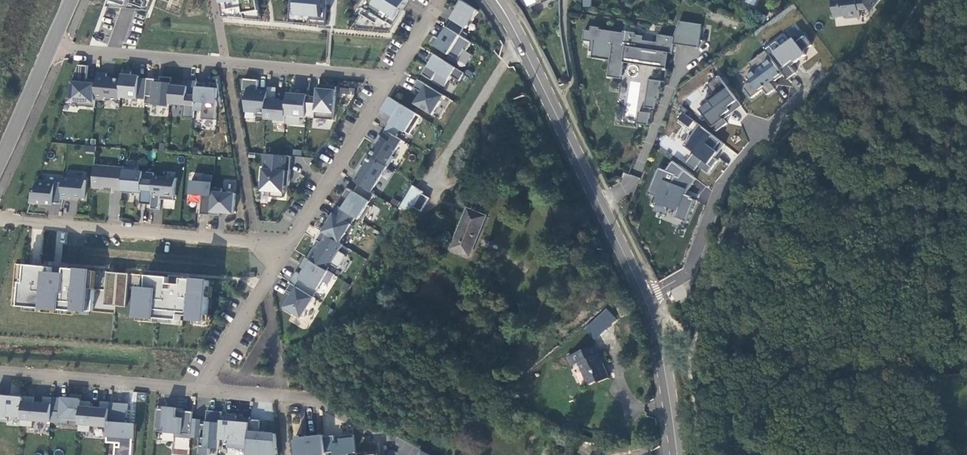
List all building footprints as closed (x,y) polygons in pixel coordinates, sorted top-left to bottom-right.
[(107,6),(130,9),(147,10),(151,0),(109,0),(107,6)] [(222,4),(227,4),(229,17),(245,18),(244,13),(259,11),(258,0),(222,0),(222,4)] [(291,23),(325,25),(328,0),(293,0),(291,23)] [(354,28),(391,31),(410,0),(371,0),(354,28)] [(464,27),(466,28),(471,20),(473,21),(479,11),(461,0),(460,0),(455,8),(458,9),(447,27),(460,35),(464,27)] [(880,0),(833,0),(835,17),(846,16),(846,19),(860,17),(859,10),(866,9),(871,12),(880,0)] [(699,47),(702,24),(680,21),(675,36),(659,34),(658,42),(643,40),(644,35),(636,34),(636,32),(624,31),(624,33),(599,29),(600,27),(592,26),(592,31),(586,30),(584,40),(592,42),(590,51),(593,51),(593,57),(603,59),(604,56),(611,57),(609,74),(622,76),(624,62),(667,68),(670,43),(699,47)] [(472,42),(447,27),(440,39),(435,36),(430,43),(458,60),(464,49),(466,50),(472,42)] [(811,45),(804,37),(797,42),(793,38),(782,47),(777,41),(765,49),(768,53),(762,57),(760,55),(749,63),(755,70),(747,76),(752,82),(744,88),(752,98),(764,89),(768,94),(775,89),(769,81),(773,78),(776,81),(784,74),(788,79),(795,73),(790,66),(805,55),(803,52),(811,45)] [(459,80),(464,73),(432,52),(426,60),(431,63),(424,74),(444,86),(451,75),(459,80)] [(87,82),(89,65),(78,64),(66,101),(79,102),(78,106),(95,107),(96,99),(97,83),(87,82)] [(627,101),(643,103),(645,92),(639,91),(641,78),(640,78),(641,66),(632,65),(627,101)] [(146,99),(148,78),(131,77),(132,71),(123,71),(122,79),(121,97),(146,99)] [(107,73),(98,72),(97,83),(96,99),(105,100),(105,98),(121,100),(121,97),(122,79),(107,78),(107,73)] [(160,79),(148,78),(146,99),(145,103),(158,105),(158,106),(170,107),(170,103),(172,82),(173,77),(161,76),(160,79)] [(742,106),(720,76),(707,85),(714,94),(708,99),(711,103),(701,110),(716,131),(727,123),(724,119),(742,106)] [(258,90),(259,80),(244,79),(243,89),(248,89),(246,111),(256,112),(256,116),(266,117),(268,91),(258,90)] [(188,84),(172,82),(170,103),(185,105),(184,117),(194,118),(195,110),(197,82),(197,81),(189,80),(188,84)] [(444,95),(419,80),(414,87),(422,92),(415,104),(432,114),(444,95)] [(661,82),(651,80),(647,107),(655,108),(657,98),(659,99),(661,82)] [(206,87),(206,83),(197,82),(195,110),(203,111),(202,119),(216,120),(218,101),(221,102),(218,84),(211,83),(211,88),(206,87)] [(317,97),(308,96),(306,115),(316,116),(315,118),(334,120),(337,86),(327,86),(327,89),(318,88),(317,97)] [(353,98),(355,89),(339,86),(337,95),(353,98)] [(277,87),(269,87),(268,91),(266,117),(266,119),(274,119),(274,122),(286,123),(286,115),(288,101),(276,100),(277,87)] [(309,90),(300,89),(300,94),(288,93),(288,101),(286,115),(306,117),(306,115),(308,96),(309,90)] [(421,116),(389,97),(381,109),(394,117),(386,130),(396,136),(401,129),(410,134),(421,116)] [(649,125),(651,112),(640,111),(638,123),(649,125)] [(695,121),(684,112),(678,119),(689,128),(695,121)] [(725,144),(700,125),(684,146),(694,153),(686,163),(695,170),(699,165),(708,173),(718,160),(715,158),(725,144)] [(396,136),(386,130),(382,136),(380,135),(375,143),(377,144),(370,155),(387,166),(388,167),(395,157),(392,155),(402,140),(396,136)] [(292,156),(266,154),(264,169),(262,168),(261,178),(263,179),(262,191),(272,191),(271,196),(284,197),(285,180),(290,181),(292,156)] [(359,173),(355,181),(359,183),(372,191),(387,166),(370,155),(364,166),(362,164),(357,172),(359,173)] [(697,179),(673,161),(666,170),(659,168),(650,193),(659,196),(656,205),(666,209),(667,206),(678,210),(675,217),(687,221),(695,200),(690,198),(691,196),(687,194),(689,189),(697,179)] [(114,189),(123,190),(125,167),(95,165),(93,188),(104,189),(104,186),(114,187),(114,189)] [(134,193),(135,189),(142,189),(141,204),(152,205),(154,176),(155,172),(136,171),(136,168),(125,167),(123,190),(123,192),(134,193)] [(213,188),(215,175),(205,174),(204,181),(192,180),(190,194),(202,195),(203,195),(202,199),(201,214),(211,215),(213,188)] [(177,178),(154,176),(152,205),(151,209),(160,209),(161,199),(175,200),(177,178)] [(86,180),(64,178),(63,183),(62,198),(70,199),(70,196),(85,198),(86,180)] [(63,183),(38,181),(31,203),(46,204),(46,202),(62,203),(63,183)] [(372,191),(359,183),(354,191),(348,187),(342,196),(348,200),(343,209),(356,217),(363,221),(372,207),(368,204),(375,194),(372,191)] [(423,194),(424,192),(413,185),(400,207),(411,213),(415,207),(421,212),(430,198),(423,194)] [(222,188),(213,188),(211,215),(220,215),(220,212),(234,214),(236,193),(222,192),(222,188)] [(119,205),(121,192),(112,191),(110,204),(119,205)] [(343,209),(339,206),(335,213),(332,212),(327,220),(329,222),(323,232),(340,242),(346,232),(348,234),(354,225),(352,224),(356,217),(343,209)] [(468,208),(452,249),(470,256),(486,216),(468,208)] [(339,251),(343,244),(340,242),(323,232),(322,231),(317,240),(322,243),(318,248),(315,246),(308,258),(327,270),(331,263),(339,268),(346,256),(346,255),(339,251)] [(308,258),(306,257),(301,266),(306,269),(302,275),(297,272),(290,282),(291,283),(313,297),(324,280),(329,283),(335,274),(327,270),(308,258)] [(34,265),(28,265),(27,283),(23,283),(21,306),(76,311),(76,309),(93,310),(94,289),(91,289),(93,270),(68,268),(68,266),(44,264),(44,266),(34,265)] [(125,307),(127,273),(105,271),(102,305),(125,307)] [(184,276),(171,275),(170,277),(149,276),(148,288),(142,288),(140,316),(180,320),(180,315),(193,316),(193,321),(206,322),(210,280),(184,278),(184,276)] [(313,297),(291,283),(287,290),(293,294),(284,309),(292,314),(293,312),(301,317),(314,297),(313,297)] [(594,340),(617,319),(606,307),(583,329),(594,340)] [(599,354),(596,345),(568,356),(572,366),(580,362),(589,385),(599,381),(599,382),(609,378),(603,364),(608,362),(604,352),(599,354)] [(146,402),(146,392),(132,392),(132,402),(146,402)] [(0,394),(0,417),(7,418),(7,416),(23,417),(24,396),(10,394),(10,396),(4,396),(4,394),(0,394)] [(82,394),(72,394),(71,402),(64,402),(65,398),(53,397),(51,421),(68,423),(68,420),(80,421),(82,401),(82,394)] [(53,397),(44,396),(43,403),(34,402),(35,397),(24,396),(23,417),(22,425),(33,426),(33,420),(51,422),(53,397)] [(108,427),(110,402),(101,401),(101,408),(91,407),(92,402),(82,401),(80,421),(79,430),(90,431),(91,425),(108,427)] [(110,402),(107,442),(116,443),(115,454),(131,454),(134,423),(127,423),(128,403),(110,402)] [(178,410),(158,409),(156,431),(176,433),(176,437),(191,438),(193,412),(183,411),(183,413),(177,413),(178,410)] [(222,411),(208,410),(206,424),(202,424),(202,420),(193,419),(191,437),(200,437),(199,454),(210,454),(211,446),(219,447),(220,439),(222,414),(222,411)] [(229,439),(228,447),(248,449),(251,419),(251,417),(241,416),(241,422),(236,421),(237,416),(222,414),(220,439),(229,439)] [(247,454),(278,454),(276,433),(266,432),(266,429),(266,435),(259,435),(260,420),(251,419),(248,449),(247,454)] [(354,434),(340,436),(341,442),(336,443),(335,435),(324,436),(326,453),(335,452),(335,454),(336,454),(348,454),(348,453),(356,452),(354,434)] [(296,436),(297,440),(294,440),(296,454),(326,454),(326,453),(324,436),(324,435),(306,437),(307,439),(303,439),(302,435),(296,436)]
